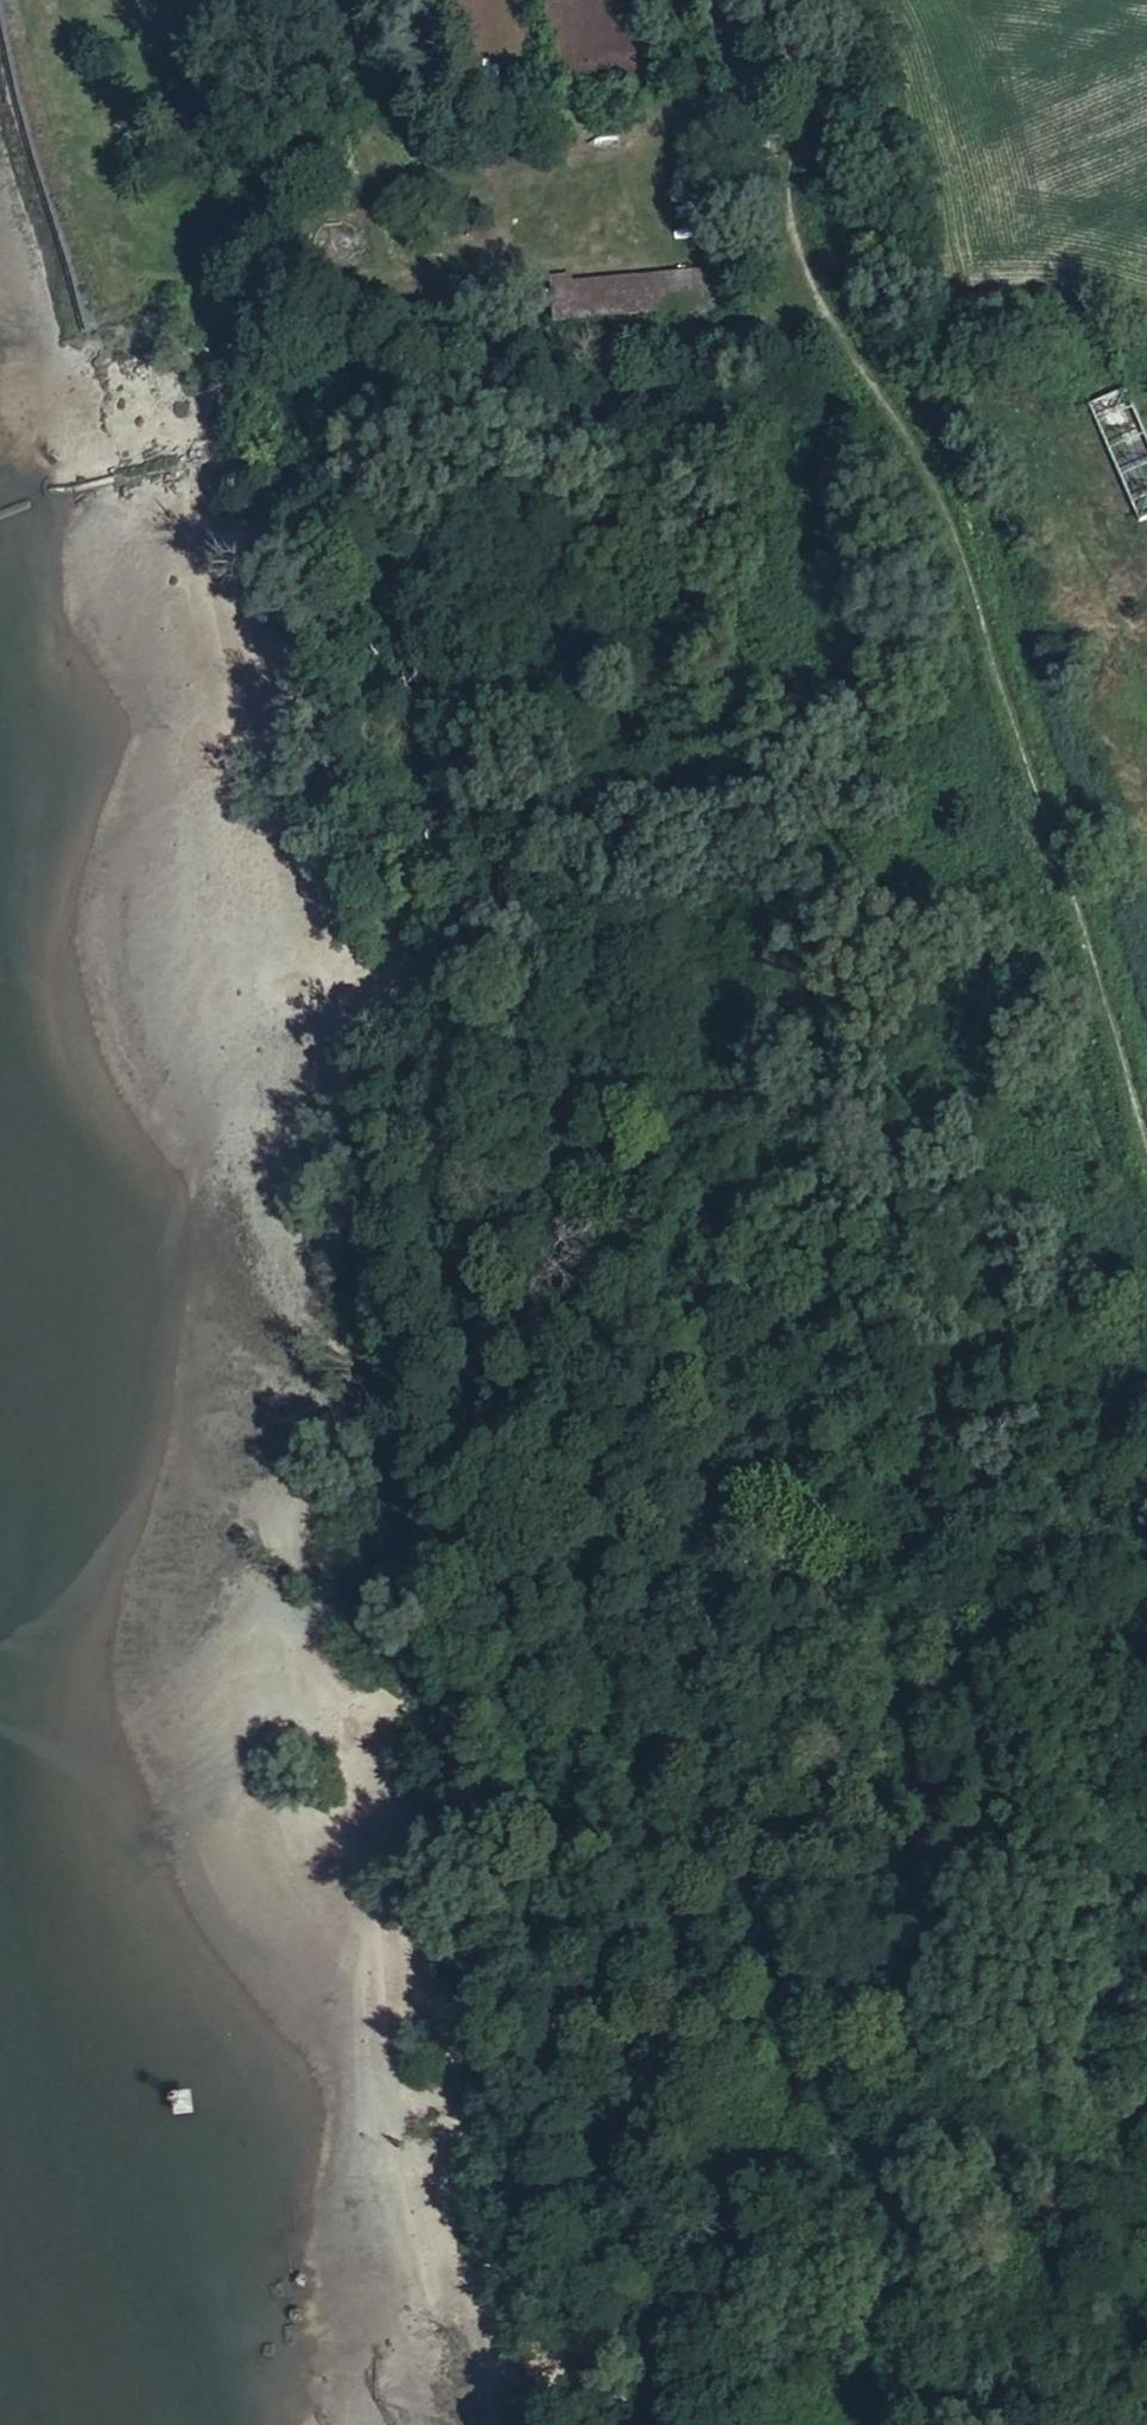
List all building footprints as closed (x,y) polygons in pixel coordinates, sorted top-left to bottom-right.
[(236,9),(290,0),(235,0),(236,9)] [(724,267),(675,272),(679,313),(680,315),(729,311),(724,267)] [(675,272),(574,282),(578,322),(679,313),(675,272)] [(573,274),(550,276),(551,284),(574,282),(573,274)] [(551,284),(555,324),(578,322),(574,282),(551,284)] [(1105,387),(1098,372),(1081,379),(1089,395),(1105,387)] [(1090,406),(1140,522),(1146,519),(1146,439),(1126,390),(1090,406)]
